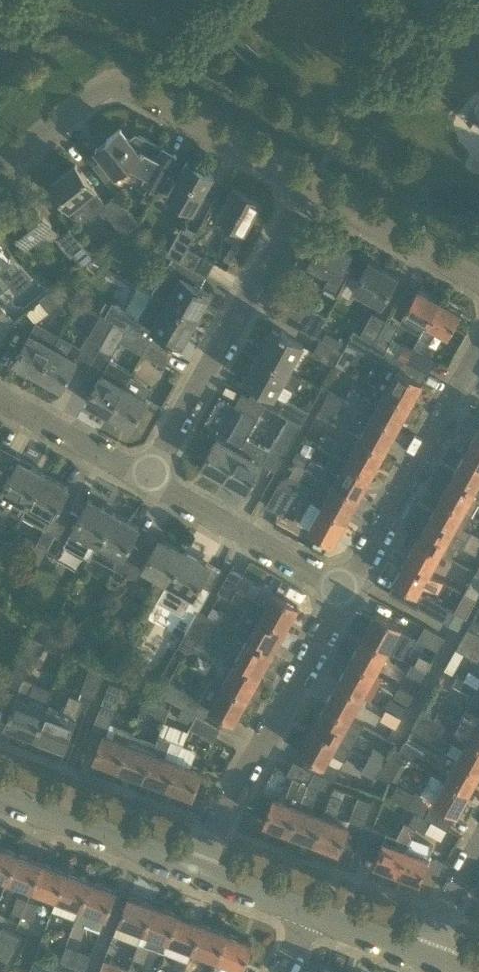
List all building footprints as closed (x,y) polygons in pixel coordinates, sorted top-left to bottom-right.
[(142,182),(158,191),(177,154),(162,146),(139,134),(131,141),(121,128),(96,148),(116,173),(134,159),(150,168),(142,182)] [(194,210),(214,175),(187,160),(166,195),(194,210)] [(84,205),(89,212),(103,200),(94,188),(95,187),(76,164),(51,183),(71,207),(73,205),(77,211),(84,205)] [(246,228),(261,201),(235,187),(219,214),(234,222),(226,237),(240,245),(248,230),(246,228)] [(106,203),(107,204),(102,207),(122,233),(137,221),(116,195),(106,203)] [(44,228),(53,239),(61,233),(33,198),(7,219),(27,242),(44,228)] [(180,261),(188,247),(196,231),(182,224),(166,253),(172,256),(180,261)] [(72,229),(57,241),(65,250),(68,247),(83,266),(94,256),(72,229)] [(340,292),(341,292),(350,275),(354,268),(345,263),(351,251),(323,236),(308,263),(324,272),(318,283),(339,295),(340,292)] [(10,284),(5,277),(17,268),(0,246),(0,292),(10,284)] [(214,262),(196,252),(188,247),(180,261),(206,275),(214,262)] [(206,275),(180,261),(172,256),(152,293),(196,318),(210,292),(203,288),(204,286),(201,285),(206,275)] [(349,296),(354,288),(381,303),(396,276),(369,261),(359,279),(350,275),(341,292),(349,296)] [(40,300),(49,312),(69,296),(59,284),(40,300)] [(399,322),(420,334),(439,300),(418,288),(405,311),(399,322)] [(114,321),(150,341),(163,348),(168,350),(174,340),(181,344),(196,318),(152,293),(138,318),(134,316),(135,314),(112,302),(105,316),(114,321)] [(461,312),(439,300),(420,334),(413,347),(405,343),(398,356),(403,359),(406,359),(427,371),(434,359),(423,353),(436,329),(448,335),(461,312)] [(278,316),(296,326),(316,337),(320,329),(319,328),(327,316),(309,306),(305,313),(286,302),(278,316)] [(4,310),(0,318),(0,343),(1,343),(14,321),(4,310)] [(114,321),(105,316),(101,313),(89,335),(102,343),(114,321)] [(360,334),(374,341),(386,321),(372,313),(360,334)] [(114,321),(102,343),(99,348),(112,355),(120,341),(143,353),(150,341),(114,321)] [(398,327),(386,321),(374,341),(385,348),(398,327)] [(59,334),(47,327),(36,322),(30,333),(29,333),(14,361),(38,374),(53,346),(59,334)] [(273,327),(258,354),(288,370),(303,344),(286,334),(286,333),(281,330),(281,331),(273,327)] [(348,341),(347,343),(366,354),(378,361),(380,358),(385,348),(374,341),(360,334),(354,330),(348,341)] [(334,365),(342,351),(320,340),(313,353),(334,365)] [(53,346),(38,374),(61,387),(77,359),(77,358),(83,347),(71,341),(65,353),(53,346)] [(150,341),(143,353),(148,356),(165,366),(172,353),(168,350),(163,348),(150,341)] [(288,370),(258,354),(244,380),(252,384),(251,385),(256,388),(257,386),(274,396),(288,370)] [(403,359),(385,392),(409,405),(422,382),(421,381),(427,371),(406,359),(403,359)] [(132,372),(109,360),(86,401),(109,414),(124,386),(132,372)] [(124,386),(109,414),(132,426),(147,399),(124,386)] [(372,414),(397,428),(409,405),(385,392),(378,404),(364,396),(363,396),(349,388),(343,398),(372,414)] [(336,411),(343,398),(329,391),(317,414),(345,429),(351,419),(336,411)] [(225,442),(217,437),(201,465),(224,478),(246,437),(264,404),(242,392),(235,405),(243,410),(225,442)] [(279,412),(288,418),(301,425),(309,411),(286,399),(279,412)] [(372,414),(359,437),(384,451),(397,428),(372,414)] [(288,418),(276,440),(289,448),(301,425),(288,418)] [(338,443),(324,434),(318,444),(332,452),(338,443)] [(463,456),(478,464),(478,438),(475,435),(463,456)] [(246,437),(224,478),(246,490),(269,450),(246,437)] [(384,451),(359,437),(347,460),(371,473),(384,451)] [(298,449),(292,460),(297,462),(306,467),(312,456),(298,449)] [(314,472),(320,475),(326,464),(312,456),(306,467),(314,472)] [(452,476),(476,490),(478,484),(478,464),(463,456),(452,476)] [(44,474),(18,460),(9,477),(0,471),(0,510),(5,513),(8,512),(10,509),(21,515),(27,504),(44,474)] [(347,460),(334,483),(359,496),(371,473),(347,460)] [(308,484),(314,472),(306,467),(297,462),(289,476),(279,482),(278,482),(299,493),(308,498),(314,487),(308,484)] [(69,488),(44,474),(27,504),(50,517),(44,527),(56,534),(69,510),(60,504),(69,488)] [(440,498),(471,515),(478,500),(478,491),(476,490),(452,476),(440,498)] [(266,505),(276,511),(286,517),(299,493),(278,482),(266,505)] [(334,483),(321,506),(346,519),(359,496),(334,483)] [(440,498),(428,519),(459,536),(471,515),(440,498)] [(97,543),(114,513),(89,499),(79,515),(69,510),(56,534),(47,549),(58,555),(72,529),(97,543)] [(308,529),(318,535),(333,543),(346,519),(321,506),(308,529)] [(97,543),(92,554),(116,568),(109,582),(118,587),(126,573),(139,548),(130,543),(139,527),(114,513),(97,543)] [(441,553),(441,552),(449,557),(456,545),(460,548),(465,538),(459,536),(428,519),(417,540),(441,553)] [(143,568),(156,575),(150,586),(161,592),(167,581),(184,551),(159,538),(150,554),(139,548),(126,573),(137,579),(143,568)] [(405,560),(430,573),(441,553),(417,540),(405,560)] [(184,551),(167,581),(191,594),(185,606),(197,613),(198,611),(211,588),(200,582),(209,566),(184,551)] [(418,595),(424,583),(438,591),(443,580),(430,573),(405,560),(394,581),(418,595)] [(231,598),(237,588),(244,575),(231,568),(218,591),(231,598)] [(464,592),(476,599),(478,594),(478,574),(475,572),(464,592)] [(260,615),(260,616),(285,629),(298,606),(273,592),(266,604),(237,588),(231,598),(260,615)] [(424,594),(417,606),(448,623),(459,629),(466,618),(424,594)] [(222,624),(220,622),(215,620),(198,611),(197,613),(186,633),(195,639),(202,643),(212,625),(219,629),(222,624)] [(247,639),(272,652),(285,629),(260,616),(253,628),(226,612),(220,622),(222,624),(247,639)] [(363,636),(388,650),(401,657),(413,636),(400,629),(401,626),(376,613),(363,636)] [(478,634),(478,622),(473,618),(468,627),(478,634)] [(40,619),(17,665),(38,675),(52,647),(60,652),(69,634),(40,619)] [(445,637),(424,626),(418,639),(438,649),(445,637)] [(468,627),(456,648),(464,652),(478,660),(478,659),(478,634),(468,627)] [(375,673),(388,650),(363,636),(350,659),(375,673)] [(247,639),(235,661),(259,675),(272,652),(247,639)] [(456,648),(450,658),(458,663),(464,652),(456,648)] [(383,677),(375,673),(350,659),(338,682),(362,695),(370,700),(383,677)] [(92,660),(81,691),(95,696),(105,671),(92,660)] [(222,684),(247,698),(259,675),(235,661),(222,684)] [(406,673),(420,680),(425,671),(411,663),(406,673)] [(465,708),(478,716),(478,689),(477,688),(456,676),(452,684),(472,695),(465,708)] [(4,725),(34,736),(46,706),(27,699),(34,681),(22,677),(4,725)] [(234,721),(247,698),(222,684),(211,677),(199,699),(210,705),(209,707),(234,721)] [(110,681),(102,703),(115,708),(123,686),(110,681)] [(161,694),(181,706),(188,693),(168,681),(161,694)] [(338,682),(325,705),(350,718),(362,695),(338,682)] [(413,693),(399,685),(393,696),(407,704),(413,693)] [(46,706),(34,736),(64,748),(82,699),(70,695),(63,713),(46,706)] [(169,708),(146,695),(141,706),(155,714),(154,716),(164,722),(169,708)] [(386,708),(400,716),(406,706),(389,696),(383,707),(386,708)] [(361,725),(350,718),(325,705),(313,727),(348,747),(361,725)] [(177,716),(190,724),(197,715),(182,706),(177,716)] [(380,719),(394,727),(400,716),(386,708),(380,719)] [(434,717),(478,743),(478,716),(465,708),(464,709),(462,708),(456,719),(438,710),(434,717)] [(457,758),(478,771),(478,743),(434,717),(421,710),(412,727),(433,739),(437,732),(463,746),(457,758)] [(221,727),(197,715),(190,724),(189,727),(186,734),(191,736),(193,729),(196,730),(214,740),(221,727)] [(114,736),(104,733),(93,759),(118,768),(132,733),(133,731),(118,725),(114,736)] [(299,751),(311,757),(324,764),(331,752),(345,760),(351,749),(348,747),(313,727),(299,751)] [(118,768),(141,777),(155,742),(132,733),(118,768)] [(141,777),(166,786),(182,744),(158,736),(155,742),(141,777)] [(399,752),(405,756),(420,764),(432,771),(436,764),(422,756),(424,753),(404,742),(399,752)] [(182,744),(166,786),(192,796),(202,770),(191,766),(195,755),(192,748),(182,744)] [(388,756),(376,749),(374,748),(368,759),(382,767),(388,756)] [(382,767),(378,774),(390,781),(391,778),(393,779),(405,756),(399,752),(392,748),(388,756),(382,767)] [(469,792),(478,774),(478,771),(457,758),(445,779),(469,792)] [(382,767),(368,759),(361,770),(374,778),(377,773),(378,774),(382,767)] [(264,823),(289,832),(307,785),(309,782),(314,771),(306,767),(294,760),(287,773),(293,776),(284,801),(274,797),(264,823)] [(330,765),(324,775),(330,778),(335,779),(335,778),(340,770),(330,765)] [(324,788),(330,778),(324,775),(314,771),(309,782),(319,786),(324,788)] [(374,864),(397,873),(412,837),(416,828),(432,801),(456,814),(456,813),(457,813),(469,792),(445,779),(434,800),(433,801),(416,791),(414,794),(407,806),(415,811),(408,824),(404,821),(396,836),(386,832),(374,864)] [(289,832),(313,842),(323,816),(311,811),(319,786),(309,782),(307,785),(289,832)] [(338,851),(348,825),(335,820),(343,799),(331,794),(323,816),(313,842),(338,851)] [(357,796),(348,820),(364,826),(373,802),(357,796)] [(447,829),(456,814),(432,801),(416,828),(424,833),(431,820),(447,829)] [(432,845),(412,837),(397,873),(419,882),(429,856),(427,856),(432,845)] [(17,853),(0,846),(0,876),(7,879),(17,853)] [(32,889),(42,862),(17,853),(7,879),(32,889)] [(57,898),(67,871),(42,862),(32,889),(57,898)] [(81,907),(91,881),(67,871),(57,898),(52,910),(76,919),(81,907)] [(91,881),(81,907),(106,917),(116,890),(91,881)] [(21,916),(28,899),(16,895),(11,912),(21,916)] [(144,931),(154,904),(129,895),(118,922),(144,931)] [(21,916),(32,919),(38,903),(28,899),(21,916)] [(144,931),(155,936),(168,940),(178,914),(154,904),(144,931)] [(193,950),(203,923),(178,914),(168,940),(193,950)] [(87,922),(76,919),(70,934),(81,938),(87,922)] [(193,950),(217,959),(227,932),(203,923),(193,950)] [(6,960),(8,961),(21,937),(1,927),(0,929),(0,957),(6,960)] [(227,932),(217,959),(242,968),(252,942),(227,932)] [(70,934),(66,945),(77,949),(81,938),(70,934)] [(138,941),(132,958),(144,962),(150,946),(138,941)] [(189,961),(177,956),(171,971),(185,971),(189,961)] [(35,959),(29,971),(67,971),(35,959)] [(200,965),(189,961),(185,971),(197,971),(200,965)]
